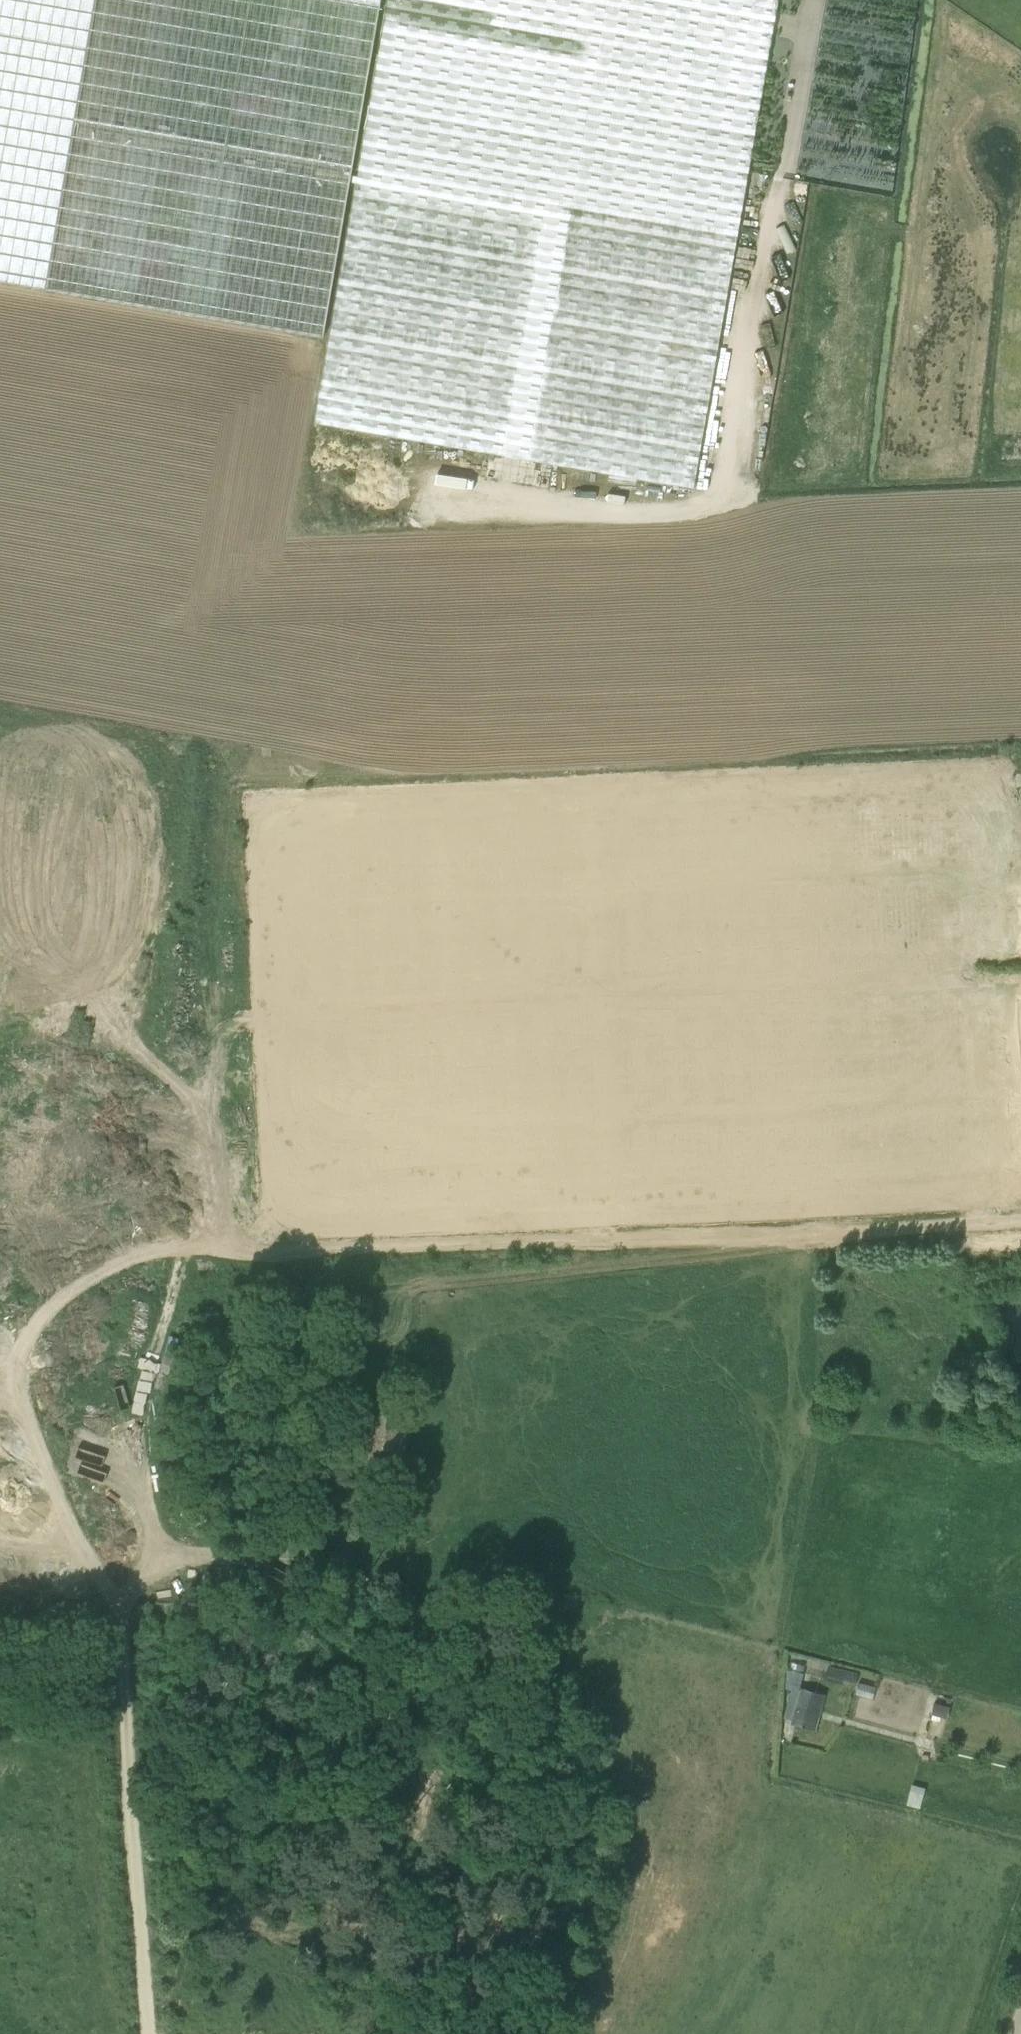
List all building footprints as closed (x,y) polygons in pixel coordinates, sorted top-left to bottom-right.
[(324,337),(382,0),(0,0),(0,282),(324,337)] [(693,488),(779,0),(388,0),(313,423),(693,488)] [(407,1457),(409,1410),(366,1407),(366,1455),(407,1457)] [(792,1663),(790,1670),(803,1674),(805,1666),(792,1663)] [(831,1666),(827,1680),(843,1684),(846,1670),(831,1666)] [(791,1725),(816,1731),(825,1695),(801,1689),(805,1674),(803,1674),(790,1670),(787,1669),(786,1690),(791,1691),(784,1719),(792,1721),(791,1725)] [(950,1708),(936,1703),(932,1715),(947,1719),(950,1708)] [(907,1805),(921,1809),(926,1789),(912,1785),(907,1805)]
